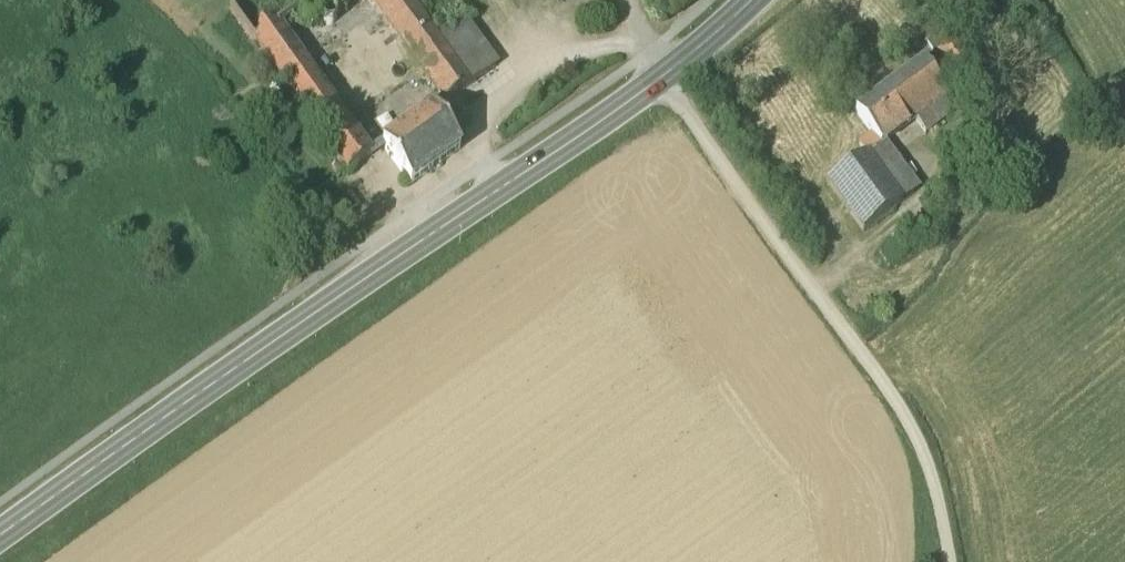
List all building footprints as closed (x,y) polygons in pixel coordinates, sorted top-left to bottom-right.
[(229,7),(254,42),(277,26),(313,0),(239,0),(229,7)] [(406,0),(372,0),(445,103),(468,87),(468,86),(437,43),(406,0)] [(464,24),(437,43),(468,86),(494,66),(464,24)] [(277,26),(254,42),(348,172),(371,156),(277,26)] [(922,60),(895,81),(920,114),(914,119),(924,132),(944,117),(934,104),(947,94),(922,60)] [(895,81),(855,111),(872,134),(880,144),(914,119),(920,114),(895,81)] [(460,149),(432,110),(382,145),(410,184),(460,149)] [(872,134),(858,144),(865,153),(865,154),(866,155),(880,144),(872,134)] [(866,155),(865,154),(828,181),(863,231),(901,202),(866,155)]
